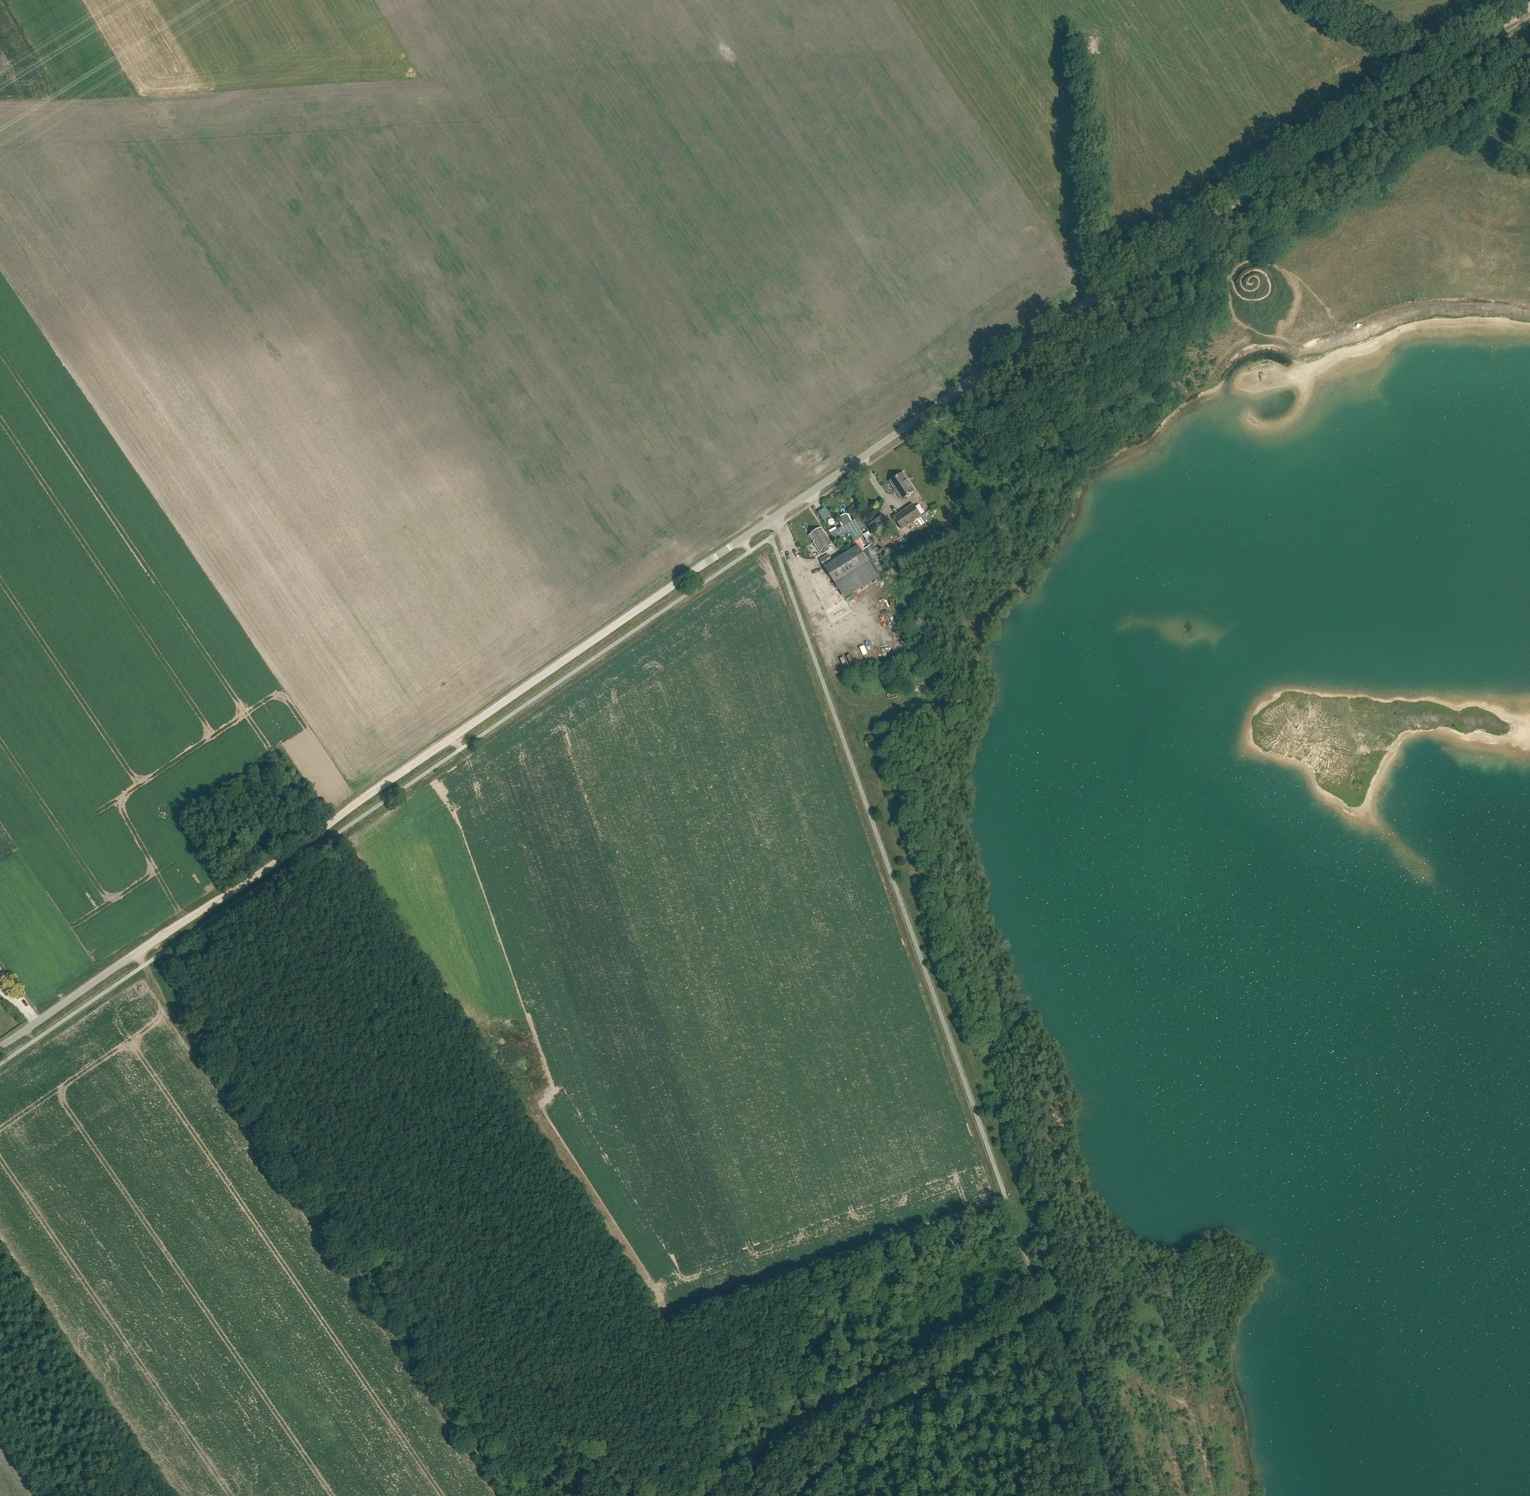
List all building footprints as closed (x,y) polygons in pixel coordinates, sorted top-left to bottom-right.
[(901,499),(913,490),(902,473),(890,481),(901,499)] [(903,530),(923,517),(914,504),(894,517),(903,530)] [(886,521),(883,512),(869,518),(873,526),(886,521)] [(839,521),(843,527),(830,534),(833,538),(834,541),(847,534),(848,536),(851,534),(854,541),(860,538),(863,536),(860,532),(854,521),(852,522),(848,516),(845,515),(840,518),(839,521)] [(943,540),(950,538),(949,533),(959,530),(958,526),(953,527),(941,531),(943,540)] [(820,531),(819,528),(810,534),(815,542),(813,543),(822,556),(829,551),(827,548),(832,544),(822,530),(820,531)] [(861,551),(858,546),(855,547),(824,567),(835,584),(868,562),(868,561),(879,554),(870,537),(865,540),(869,546),(864,549),(861,551)] [(854,541),(852,542),(855,547),(858,546),(861,551),(864,549),(861,544),(862,544),(860,539),(860,538),(854,541)] [(824,565),(832,560),(829,554),(820,560),(824,565)] [(875,559),(869,563),(878,577),(884,573),(875,559)]
